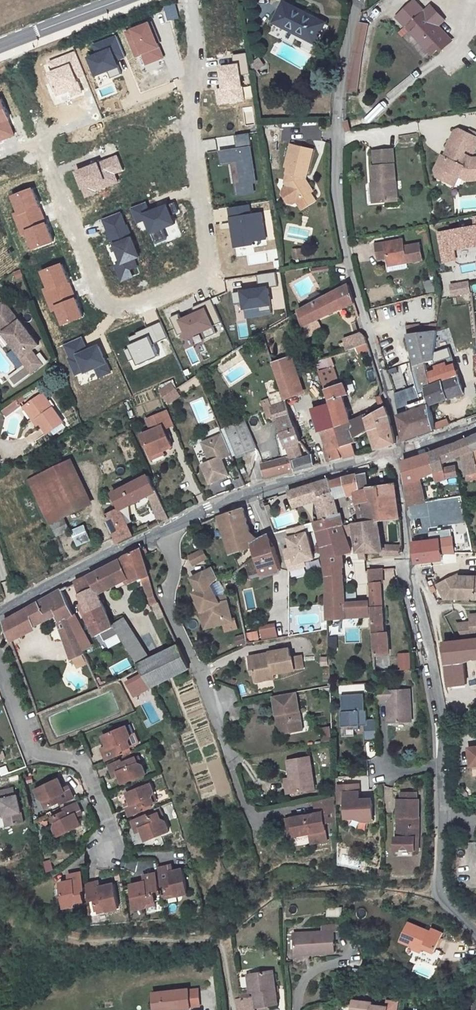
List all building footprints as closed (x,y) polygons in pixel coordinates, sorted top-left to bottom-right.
[(399,20),(409,31),(432,58),(451,42),(440,30),(427,15),(417,4),(399,20)] [(323,27),(283,6),(273,24),(314,46),(323,27)] [(432,10),(427,15),(440,30),(445,25),(432,10)] [(366,28),(358,26),(348,72),(348,76),(346,96),(355,97),(356,76),(366,28)] [(252,59),(258,67),(264,61),(259,54),(252,59)] [(344,129),(351,131),(353,122),(347,120),(344,129)] [(268,126),(269,140),(282,140),(281,125),(268,126)] [(432,170),(435,177),(446,182),(451,173),(458,176),(467,180),(475,180),(475,157),(471,158),(463,154),(465,149),(473,152),(475,145),(475,137),(458,128),(452,130),(445,146),(446,146),(451,149),(447,158),(441,156),(440,155),(435,165),(432,170)] [(307,175),(313,150),(290,145),(285,167),(289,169),(285,183),(282,185),(280,188),(285,197),(289,196),(292,195),(297,191),(301,199),(314,191),(306,179),(305,179),(303,177),(307,175)] [(446,146),(441,156),(447,158),(451,149),(446,146)] [(372,167),(374,184),(375,184),(377,202),(396,201),(392,150),(374,151),(375,167),(372,167)] [(451,173),(446,182),(453,185),(458,176),(451,173)] [(296,202),(301,199),(297,191),(292,195),(296,202)] [(475,226),(438,233),(444,262),(455,260),(453,250),(475,245),(475,226)] [(375,244),(378,260),(387,258),(387,262),(405,260),(405,263),(422,260),(419,243),(398,247),(394,248),(393,241),(375,244)] [(293,261),(302,260),(301,252),(292,253),(293,261)] [(314,273),(331,270),(330,265),(313,268),(314,273)] [(469,293),(467,281),(450,284),(452,296),(469,293)] [(348,286),(299,313),(304,327),(319,320),(354,304),(348,286)] [(0,304),(0,324),(5,330),(4,331),(23,356),(39,343),(20,318),(19,319),(5,300),(0,304)] [(319,320),(304,327),(316,363),(332,358),(319,320)] [(422,323),(408,325),(423,386),(401,393),(405,413),(399,415),(404,441),(422,435),(436,429),(435,422),(432,404),(430,404),(427,390),(432,389),(426,363),(435,359),(438,323),(422,325),(422,323)] [(360,334),(345,339),(349,351),(367,345),(365,337),(360,334)] [(435,359),(426,363),(432,389),(427,390),(430,404),(432,404),(468,393),(459,363),(445,365),(441,356),(435,359)] [(288,358),(273,363),(285,399),(301,394),(288,358)] [(159,388),(169,404),(183,396),(173,380),(159,388)] [(346,384),(326,391),(336,430),(340,447),(358,443),(356,439),(352,425),(344,398),(349,396),(346,384)] [(43,393),(40,395),(50,409),(53,407),(43,393)] [(401,393),(396,395),(399,415),(405,413),(401,393)] [(380,408),(388,405),(383,394),(376,397),(380,408)] [(40,395),(24,406),(34,421),(37,419),(47,433),(63,421),(53,407),(50,409),(40,395)] [(6,413),(20,403),(17,399),(3,409),(6,413)] [(287,403),(272,408),(275,417),(277,421),(278,420),(289,457),(293,471),(301,469),(315,466),(312,456),(302,459),(297,444),(300,443),(287,403)] [(270,404),(264,406),(269,419),(275,417),(272,408),(270,404)] [(358,443),(340,447),(342,458),(380,448),(396,444),(387,406),(367,418),(371,430),(356,439),(358,443)] [(155,417),(147,421),(151,432),(141,436),(146,448),(149,446),(154,457),(163,453),(173,448),(169,440),(167,441),(163,432),(168,430),(174,427),(167,411),(154,417),(155,417)] [(367,415),(352,425),(356,439),(371,430),(367,418),(367,415)] [(448,420),(435,422),(436,429),(440,428),(449,425),(448,420)] [(244,421),(224,429),(235,453),(237,457),(256,449),(244,421)] [(168,430),(163,432),(167,441),(169,440),(172,439),(168,430)] [(336,430),(322,434),(332,461),(342,458),(336,430)] [(466,440),(474,451),(475,461),(475,436),(466,440)] [(211,441),(203,444),(211,463),(203,466),(212,485),(230,477),(222,459),(231,455),(225,440),(217,443),(211,441)] [(431,454),(433,471),(434,471),(444,469),(443,464),(463,456),(465,466),(445,470),(446,480),(458,477),(466,476),(475,474),(475,461),(474,451),(466,440),(459,443),(448,447),(431,454)] [(149,446),(146,448),(151,461),(164,456),(163,453),(154,457),(149,446)] [(431,454),(404,462),(409,506),(422,503),(425,502),(419,480),(433,471),(431,454)] [(293,471),(289,457),(261,464),(265,479),(293,471)] [(72,461),(30,483),(52,525),(65,518),(93,504),(72,461)] [(444,469),(434,471),(436,481),(446,480),(445,470),(444,469)] [(342,479),(330,482),(334,497),(354,492),(357,506),(359,506),(373,504),(369,487),(367,488),(366,473),(342,479)] [(466,476),(468,483),(475,482),(475,474),(466,476)] [(149,476),(112,495),(114,498),(110,501),(115,511),(104,516),(116,539),(118,544),(133,537),(119,509),(146,496),(156,491),(149,476)] [(242,480),(235,483),(238,490),(245,487),(242,480)] [(330,480),(288,492),(294,508),(312,502),(319,500),(323,513),(324,518),(339,515),(338,513),(330,482),(330,480)] [(396,484),(369,487),(373,504),(359,506),(361,522),(352,524),(360,559),(366,558),(365,552),(382,552),(378,521),(394,519),(396,551),(391,551),(391,555),(397,555),(400,554),(400,551),(404,551),(402,538),(400,519),(397,498),(393,490),(396,486),(396,484)] [(156,491),(146,496),(159,525),(169,520),(168,516),(156,491)] [(319,500),(312,502),(316,513),(318,515),(323,513),(319,500)] [(422,503),(409,506),(410,513),(423,511),(422,503)] [(234,511),(220,516),(232,554),(254,548),(252,544),(259,540),(251,531),(244,508),(234,511)] [(339,515),(324,518),(324,520),(327,529),(341,526),(343,525),(339,515)] [(65,518),(52,525),(58,537),(71,531),(65,518)] [(317,531),(327,529),(324,520),(315,522),(317,531)] [(79,545),(94,540),(88,523),(73,528),(79,545)] [(307,534),(304,526),(288,530),(290,539),(289,539),(292,550),(293,555),(286,557),(290,571),(306,567),(305,562),(315,560),(308,534),(307,534)] [(327,529),(317,531),(318,534),(322,548),(323,553),(327,574),(327,604),(328,615),(328,619),(371,617),(370,602),(345,604),(344,585),(341,553),(350,552),(341,526),(327,529)] [(275,546),(268,536),(259,540),(252,544),(254,548),(256,557),(261,574),(282,569),(275,546)] [(440,540),(413,543),(415,564),(420,563),(443,561),(442,554),(440,540)] [(193,565),(209,559),(205,548),(189,553),(193,565)] [(8,579),(0,550),(0,581),(8,579)] [(87,575),(75,581),(76,584),(87,613),(103,606),(98,594),(126,579),(128,584),(141,578),(145,593),(147,592),(158,619),(163,617),(155,602),(155,598),(140,550),(125,557),(119,561),(116,562),(111,564),(101,569),(88,576),(87,575)] [(201,604),(206,613),(203,615),(204,623),(210,625),(224,622),(227,617),(226,612),(229,610),(227,599),(219,600),(212,587),(220,578),(218,575),(214,568),(193,580),(200,593),(196,596),(201,604)] [(380,571),(368,572),(369,585),(381,585),(380,571)] [(475,578),(458,577),(457,576),(436,587),(445,601),(475,602),(475,584),(475,578)] [(382,597),(381,585),(369,585),(370,598),(377,598),(382,597)] [(27,608),(3,622),(10,643),(26,635),(35,627),(33,624),(55,612),(59,620),(58,620),(71,659),(83,654),(81,651),(90,647),(73,615),(61,590),(49,597),(37,603),(36,605),(33,606),(30,608),(27,608)] [(371,617),(373,657),(389,656),(388,634),(384,634),(383,609),(378,609),(377,598),(370,598),(370,602),(371,617)] [(198,605),(203,615),(206,613),(201,604),(198,605)] [(327,604),(317,604),(328,615),(327,604)] [(103,606),(87,613),(92,621),(89,623),(95,637),(113,628),(112,626),(103,606)] [(204,630),(232,624),(229,610),(226,612),(227,617),(224,622),(210,625),(204,623),(204,630)] [(471,617),(471,624),(457,625),(465,640),(475,639),(475,616),(471,617)] [(122,618),(112,626),(113,628),(138,666),(151,659),(122,618)] [(260,625),(262,639),(279,637),(277,623),(260,625)] [(248,631),(249,641),(260,640),(260,630),(248,631)] [(331,649),(340,649),(340,634),(330,635),(331,649)] [(244,636),(236,637),(238,647),(246,643),(244,636)] [(444,644),(449,687),(452,687),(452,693),(466,691),(464,663),(474,660),(475,660),(475,640),(444,644)] [(151,659),(138,666),(140,670),(151,687),(189,669),(177,646),(151,659)] [(303,656),(293,658),(291,657),(290,650),(270,653),(270,654),(271,657),(267,657),(265,655),(255,657),(258,670),(254,671),(255,678),(256,682),(274,679),(274,676),(274,675),(296,672),(306,670),(303,656)] [(400,669),(413,669),(412,652),(399,652),(400,669)] [(390,687),(375,688),(376,702),(386,702),(388,724),(411,723),(409,690),(390,692),(390,687)] [(187,702),(198,698),(195,690),(185,694),(187,702)] [(303,730),(297,692),(274,696),(277,716),(280,715),(283,734),(303,730)] [(365,693),(342,695),(343,711),(342,711),(343,727),(356,726),(356,729),(359,729),(359,724),(364,724),(365,740),(378,739),(377,719),(368,720),(367,710),(366,710),(365,693)] [(105,761),(122,754),(121,751),(129,748),(126,742),(128,736),(124,727),(101,736),(105,746),(100,748),(105,761)] [(332,730),(322,731),(323,743),(332,741),(332,730)] [(378,756),(377,741),(366,742),(367,757),(378,756)] [(287,793),(314,789),(309,756),(286,759),(289,777),(285,779),(287,793)] [(118,776),(121,785),(145,775),(141,767),(137,765),(134,758),(123,763),(122,760),(107,765),(112,779),(118,776)] [(46,805),(59,800),(60,803),(73,798),(68,785),(61,788),(57,778),(34,787),(38,795),(43,798),(46,805)] [(125,792),(129,801),(123,804),(128,816),(142,811),(141,807),(153,802),(150,795),(152,792),(149,783),(125,792)] [(346,818),(355,817),(362,821),(373,820),(372,804),(368,804),(363,800),(359,800),(358,785),(338,786),(339,804),(345,804),(346,818)] [(0,797),(0,805),(2,805),(4,814),(6,822),(10,821),(14,831),(25,829),(19,801),(16,802),(15,794),(0,797)] [(38,795),(42,807),(46,805),(43,798),(38,795)] [(400,819),(401,840),(397,840),(394,840),(394,853),(417,853),(417,840),(421,840),(420,802),(418,802),(417,795),(402,795),(402,802),(397,802),(398,819),(400,819)] [(311,814),(309,819),(304,816),(291,818),(294,836),(309,833),(311,844),(326,841),(324,824),(335,821),(331,796),(311,800),(314,814),(311,814)] [(64,811),(51,816),(54,824),(52,827),(56,837),(79,827),(76,818),(81,816),(75,803),(62,808),(64,811)] [(144,840),(168,831),(165,823),(159,820),(158,814),(149,817),(147,814),(130,820),(135,833),(141,830),(144,840)] [(189,895),(183,871),(174,873),(173,868),(160,871),(164,888),(167,887),(167,888),(169,896),(176,895),(180,898),(189,895)] [(59,885),(66,909),(74,907),(78,901),(84,900),(81,891),(83,890),(79,873),(67,876),(69,882),(59,885)] [(160,892),(156,875),(143,878),(144,884),(132,888),(137,911),(147,909),(150,904),(157,903),(155,893),(160,892)] [(95,901),(98,910),(105,908),(111,911),(120,909),(114,885),(101,888),(99,882),(87,885),(91,902),(95,901)] [(329,915),(342,915),(341,907),(329,908),(329,915)] [(428,933),(407,922),(398,940),(419,951),(421,947),(432,953),(441,936),(430,930),(428,933)] [(341,926),(323,926),(323,933),(295,935),(296,954),(310,953),(310,956),(334,954),(334,932),(344,932),(341,926)] [(254,989),(255,1005),(277,1002),(273,969),(252,971),(254,989)] [(187,988),(150,992),(153,1009),(170,1007),(171,1009),(189,1007),(187,988)] [(252,995),(234,999),(237,1009),(256,1009),(252,995)]
